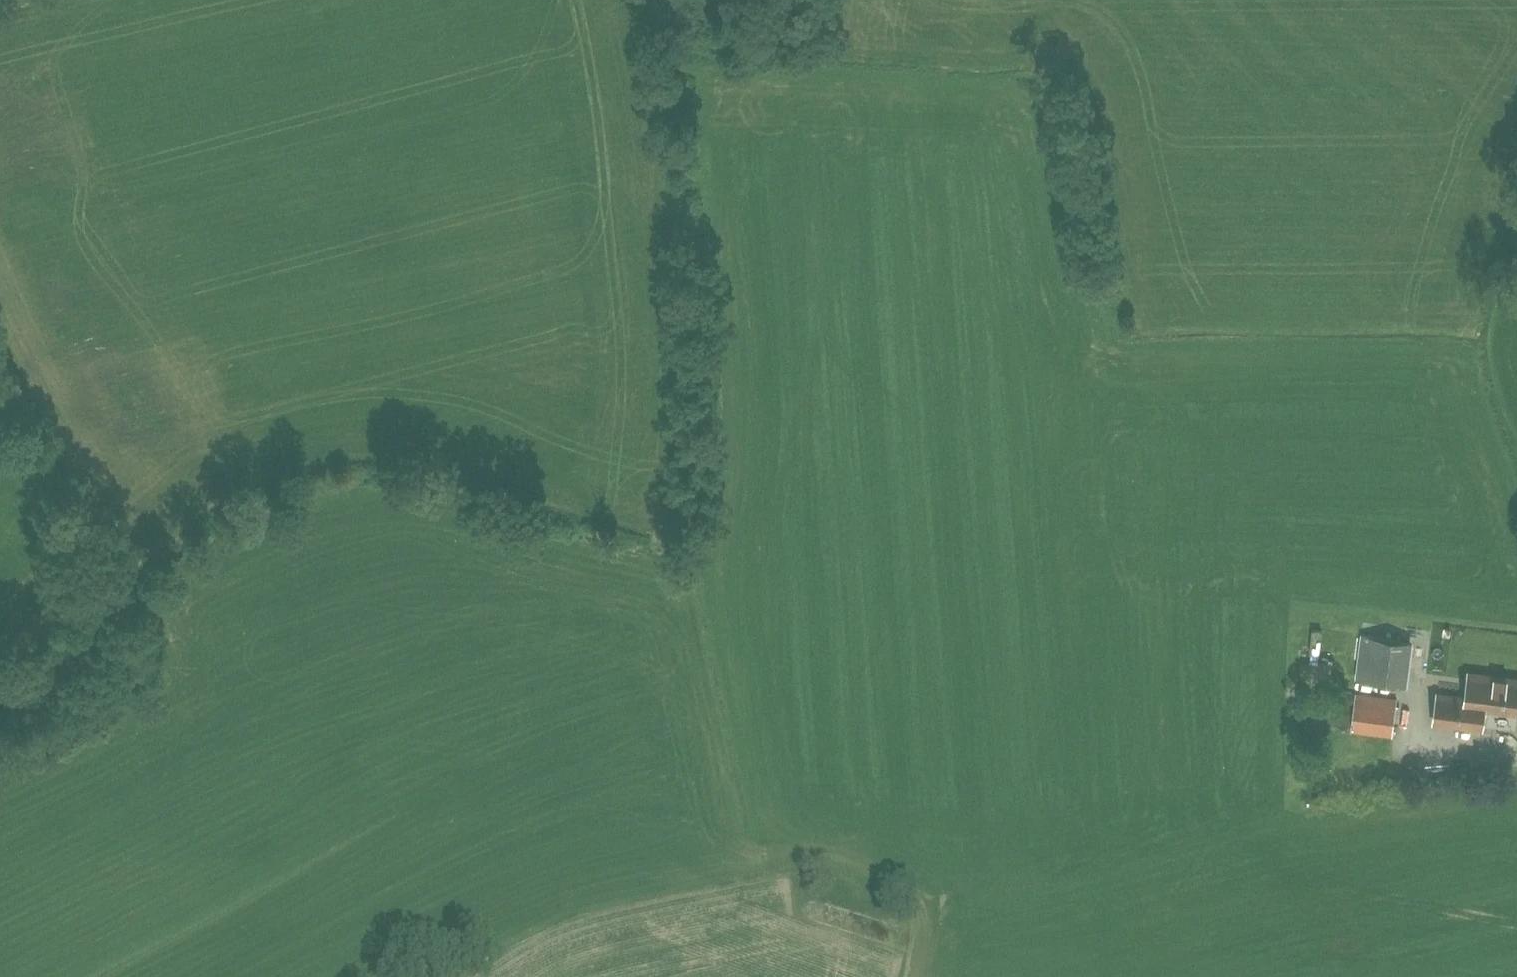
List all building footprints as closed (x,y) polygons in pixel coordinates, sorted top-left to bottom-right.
[(1412,641),(1360,635),(1355,678),(1406,685),(1412,641)] [(1320,669),(1320,681),(1350,680),(1349,668),(1320,669)] [(1465,698),(1437,694),(1433,721),(1482,728),(1485,708),(1516,712),(1516,680),(1468,673),(1465,698)] [(1356,694),(1351,730),(1392,736),(1397,700),(1356,694)]
